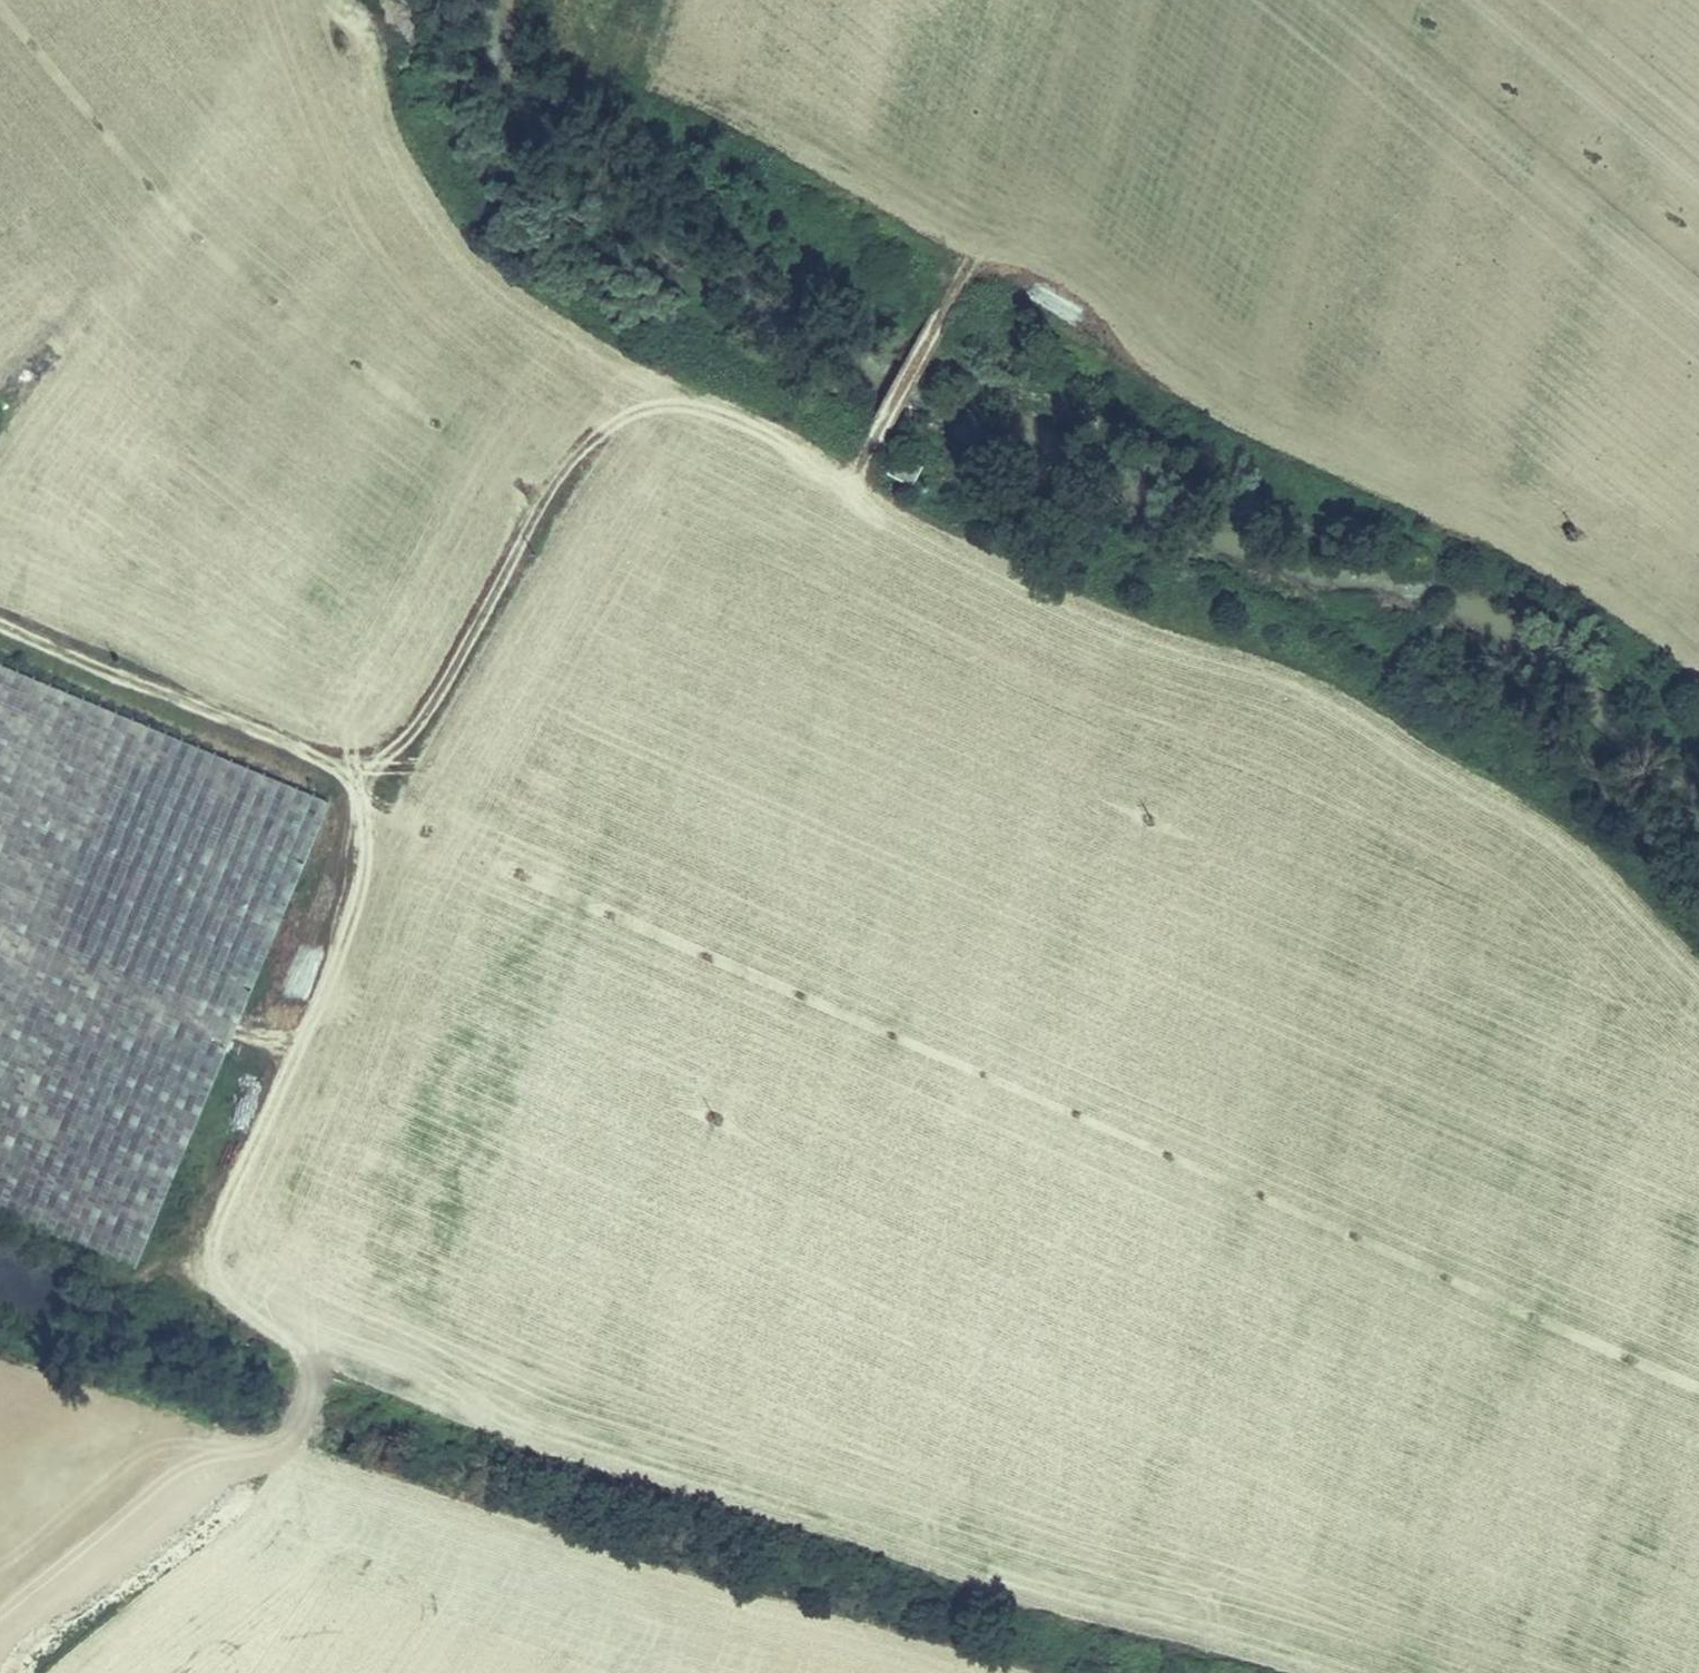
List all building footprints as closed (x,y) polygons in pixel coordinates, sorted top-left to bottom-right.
[(337,826),(0,676),(0,1234),(101,1279),(130,1291),(337,826)]
